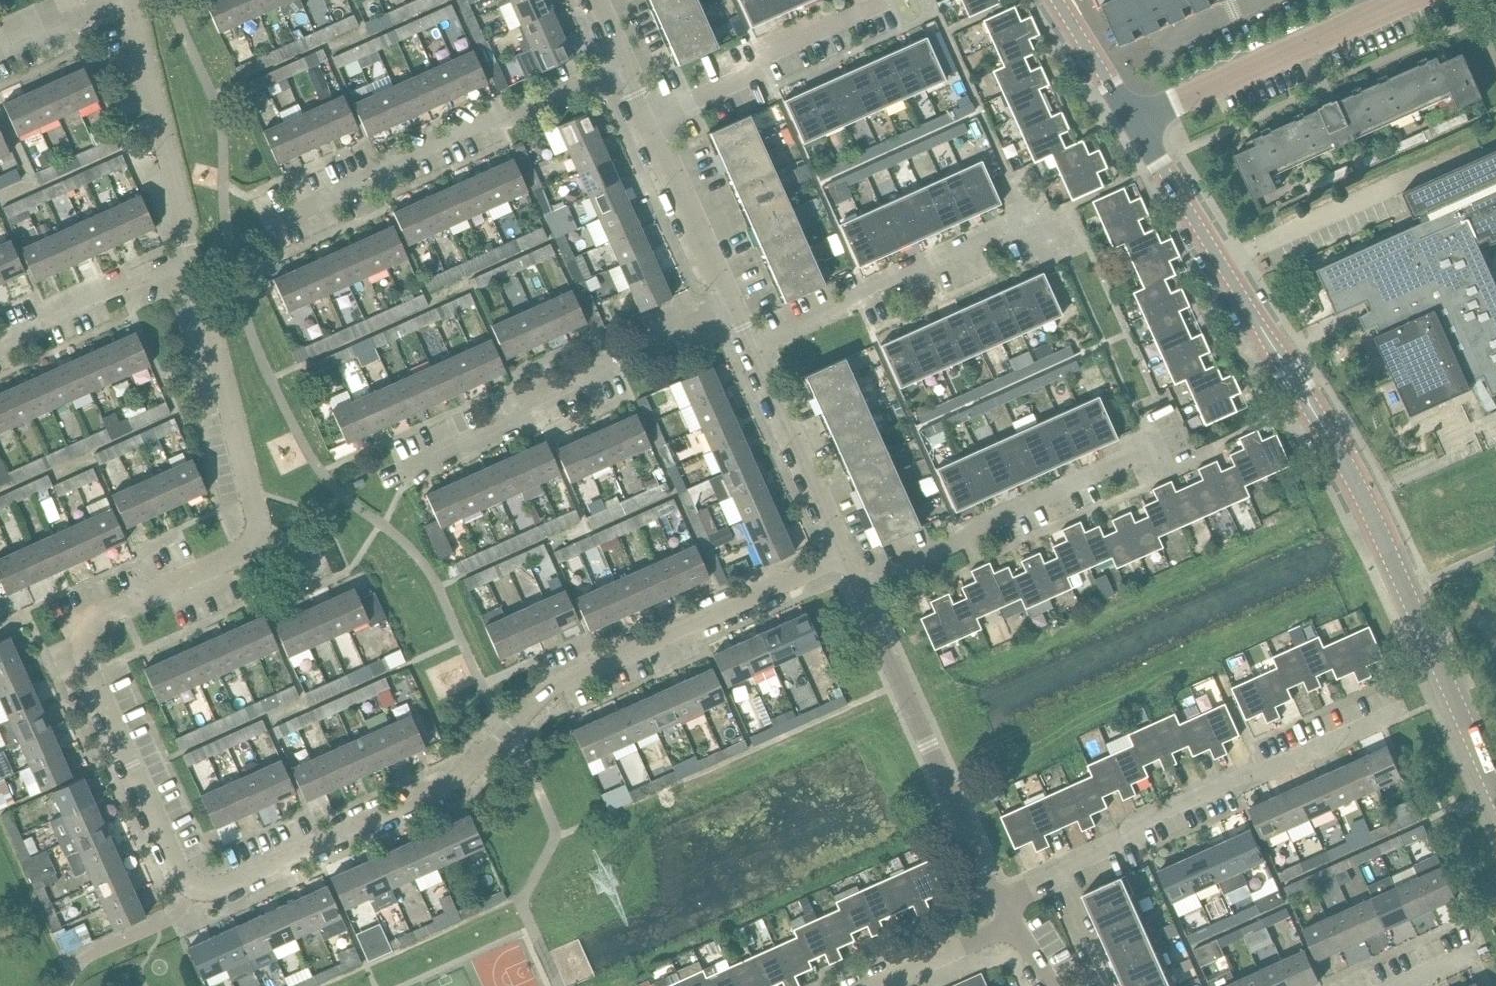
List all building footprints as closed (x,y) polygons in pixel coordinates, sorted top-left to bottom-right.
[(219,32),(237,24),(226,0),(204,0),(219,32)] [(237,24),(257,15),(250,0),(226,0),(237,24)] [(257,15),(277,6),(275,0),(250,0),(257,15)] [(426,0),(415,0),(411,2),(416,13),(429,7),(426,0)] [(467,0),(457,0),(464,15),(472,11),(467,0)] [(510,2),(521,25),(552,11),(547,0),(514,0),(510,2)] [(645,12),(671,0),(640,0),(645,12)] [(698,0),(671,0),(645,12),(654,30),(702,9),(698,0)] [(751,28),(771,18),(763,0),(738,0),(751,28)] [(771,18),(792,9),(787,0),(763,0),(771,18)] [(792,9),(812,0),(787,0),(792,9)] [(968,17),(999,3),(998,0),(961,0),(968,17)] [(1097,4),(1096,5),(1097,6),(1098,6),(1100,10),(1102,9),(1101,7),(1104,6),(1107,14),(1111,22),(1109,22),(1110,24),(1111,23),(1121,46),(1137,39),(1138,39),(1137,36),(1145,32),(1146,35),(1163,28),(1162,25),(1170,21),(1172,24),(1188,16),(1187,13),(1195,10),(1197,13),(1214,5),(1212,2),(1217,0),(1095,0),(1097,4)] [(444,6),(431,12),(436,22),(449,17),(444,6)] [(983,21),(993,44),(1035,25),(1030,16),(1020,20),(1014,6),(983,21)] [(390,24),(402,19),(398,8),(385,14),(390,24)] [(710,27),(702,9),(654,30),(662,49),(710,27)] [(531,48),(562,34),(552,11),(521,25),(531,48)] [(423,28),(436,22),(431,12),(418,17),(423,28)] [(390,24),(385,14),(372,20),(377,30),(390,24)] [(346,18),(334,23),(339,34),(351,29),(346,18)] [(326,40),(339,34),(334,23),(321,29),(326,40)] [(404,24),(392,29),(396,40),(409,34),(404,24)] [(469,27),(477,45),(486,41),(478,24),(469,27)] [(1039,35),(1035,25),(993,44),(1003,66),(1003,67),(1020,59),(1021,60),(1035,53),(1029,39),(1039,35)] [(719,47),(710,27),(662,49),(671,68),(719,47)] [(384,46),(396,40),(392,29),(379,35),(384,46)] [(562,34),(531,48),(516,54),(527,78),(573,58),(562,34)] [(307,35),(293,42),(298,52),(312,46),(307,35)] [(905,46),(924,89),(945,80),(926,37),(905,46)] [(365,41),(352,47),(357,58),(370,52),(365,41)] [(493,57),(486,41),(477,45),(484,61),(493,57)] [(298,52),(293,42),(281,47),(286,58),(298,52)] [(904,98),(924,89),(905,46),(885,55),(904,98)] [(344,64),(357,58),(352,47),(340,53),(344,64)] [(301,57),(306,68),(326,59),(321,48),(301,57)] [(472,49),(452,58),(467,90),(487,81),(472,49)] [(258,70),(272,64),(268,53),(253,60),(258,70)] [(1438,56),(1438,57),(1339,101),(1339,99),(1319,108),(1320,109),(1254,139),(1257,145),(1234,155),(1254,200),(1278,189),(1272,176),(1337,147),(1356,139),(1356,138),(1454,95),(1459,108),(1483,97),(1463,53),(1441,63),(1438,56)] [(885,55),(865,64),(884,107),(904,98),(885,55)] [(293,73),(306,68),(301,57),(289,63),(293,73)] [(467,90),(452,58),(432,67),(447,99),(467,90)] [(992,71),(1003,94),(1045,75),(1040,66),(1026,72),(1021,60),(1020,59),(1003,67),(1003,66),(992,71)] [(258,70),(253,60),(242,65),(247,75),(258,70)] [(864,116),(884,107),(865,64),(845,73),(864,116)] [(83,67),(63,77),(77,109),(98,100),(83,67)] [(320,67),(308,72),(312,82),(317,92),(325,88),(329,87),(320,67)] [(432,67),(413,76),(427,108),(447,99),(432,67)] [(275,69),(262,75),(267,85),(279,80),(275,69)] [(498,91),(506,87),(498,69),(490,73),(498,91)] [(845,73),(824,82),(844,125),(864,116),(845,73)] [(262,75),(249,80),(254,91),(267,85),(262,75)] [(1049,85),(1045,75),(1003,94),(1013,117),(1041,104),(1035,91),(1049,85)] [(427,108),(413,76),(393,85),(408,117),(427,108)] [(58,118),(77,109),(63,77),(43,85),(58,118)] [(824,134),(844,125),(824,82),(804,91),(824,134)] [(38,126),(58,118),(43,85),(24,94),(38,126)] [(393,85),(373,94),(388,126),(408,117),(393,85)] [(317,92),(322,104),(337,136),(357,127),(343,94),(331,100),(325,88),(317,92)] [(803,144),(824,134),(804,91),(784,101),(803,144)] [(18,135),(38,126),(24,94),(3,103),(18,135)] [(388,126),(373,94),(353,103),(368,135),(388,126)] [(971,103),(960,108),(957,109),(953,111),(957,119),(962,117),(975,111),(971,103)] [(322,104),(303,113),(317,145),(337,136),(322,104)] [(1013,117),(1023,139),(1065,121),(1061,111),(1047,118),(1041,104),(1013,117)] [(953,111),(937,118),(941,126),(957,119),(953,111)] [(557,126),(568,149),(599,135),(588,112),(557,126)] [(303,113),(283,121),(297,154),(317,145),(303,113)] [(1433,137),(1469,121),(1465,113),(1430,129),(1433,137)] [(711,155),(759,134),(750,114),(702,136),(711,155)] [(941,126),(937,118),(921,125),(925,134),(941,126)] [(263,131),(277,163),(297,154),(283,121),(263,131)] [(1056,137),(1069,130),(1065,121),(1023,139),(1034,163),(1051,155),(1062,150),(1061,149),(1056,137)] [(964,123),(947,130),(951,139),(967,131),(964,123)] [(901,144),(917,137),(913,129),(897,136),(901,144)] [(10,153),(0,131),(0,157),(10,153)] [(1366,167),(1428,139),(1424,131),(1362,159),(1366,167)] [(767,153),(759,134),(711,155),(719,174),(767,153)] [(939,134),(923,141),(927,149),(943,142),(939,134)] [(609,158),(599,135),(568,149),(578,172),(609,158)] [(885,152),(901,144),(897,136),(881,143),(885,152)] [(1082,140),(1075,143),(1061,149),(1062,150),(1051,155),(1061,177),(1103,158),(1098,149),(1088,154),(1082,140)] [(107,141),(94,146),(99,157),(112,151),(107,141)] [(923,141),(907,148),(911,157),(927,149),(923,141)] [(530,160),(522,142),(513,146),(521,164),(530,160)] [(99,157),(94,146),(82,152),(87,163),(99,157)] [(861,162),(877,155),(873,147),(857,154),(861,162)] [(1383,333),(1376,336),(1412,415),(1450,398),(1472,388),(1469,381),(1484,375),(1493,395),(1495,394),(1495,282),(1479,244),(1489,239),(1492,244),(1495,242),(1495,150),(1484,156),(1478,158),(1403,192),(1414,218),(1420,216),(1422,222),(1396,234),(1317,269),(1336,313),(1337,314),(1368,300),(1372,309),(1360,316),(1366,329),(1379,324),(1383,333)] [(899,152),(883,159),(887,168),(903,160),(899,152)] [(727,193),(775,171),(767,153),(719,174),(727,193)] [(844,170),(861,162),(857,154),(841,161),(844,170)] [(101,163),(106,174),(119,168),(114,157),(101,163)] [(60,175),(73,169),(68,158),(55,164),(60,175)] [(578,172),(588,195),(619,181),(609,158),(578,172)] [(1107,168),(1103,158),(1061,177),(1072,201),(1103,186),(1097,173),(1107,168)] [(492,168),(507,200),(527,191),(513,159),(492,168)] [(871,175),(887,168),(883,159),(867,166),(871,175)] [(981,160),(960,170),(980,213),(1000,203),(981,160)] [(101,163),(88,169),(93,179),(106,174),(101,163)] [(60,175),(55,164),(42,170),(47,181),(60,175)] [(820,181),(837,173),(833,165),(816,172),(820,181)] [(1308,192),(1351,173),(1347,165),(1305,184),(1308,192)] [(21,179),(16,168),(0,176),(4,186),(21,179)] [(492,168),(473,177),(487,209),(492,220),(512,211),(507,200),(492,168)] [(859,170),(843,177),(847,186),(863,178),(859,170)] [(960,170),(940,179),(959,222),(980,213),(960,170)] [(534,192),(543,188),(535,171),(527,175),(534,192)] [(736,211),(784,190),(775,171),(727,193),(736,211)] [(74,175),(62,181),(67,191),(79,186),(74,175)] [(453,185),(467,218),(487,209),(473,177),(453,185)] [(843,177),(827,184),(836,204),(852,197),(847,186),(843,177)] [(959,222),(940,179),(920,188),(939,231),(959,222)] [(62,181),(49,186),(54,197),(67,191),(62,181)] [(619,181),(588,195),(599,218),(630,204),(619,181)] [(467,218),(453,185),(433,194),(448,227),(467,218)] [(1123,187),(1092,201),(1103,225),(1144,206),(1140,197),(1129,201),(1123,187)] [(534,192),(542,209),(550,205),(543,188),(534,192)] [(920,188),(900,197),(919,240),(939,231),(920,188)] [(792,209),(784,190),(736,211),(744,230),(792,209)] [(35,193),(22,198),(27,209),(40,203),(35,193)] [(428,235),(448,227),(433,194),(413,203),(428,235)] [(140,195),(120,204),(134,236),(154,227),(140,195)] [(919,240),(900,197),(880,206),(899,249),(919,240)] [(22,198),(10,204),(14,215),(27,209),(22,198)] [(407,244),(428,235),(413,203),(393,212),(407,244)] [(134,236),(120,204),(100,213),(114,245),(134,236)] [(599,218),(609,241),(640,228),(630,204),(599,218)] [(880,206),(860,215),(879,258),(899,249),(880,206)] [(1103,225),(1113,248),(1154,229),(1154,228),(1144,233),(1138,220),(1148,216),(1144,206),(1103,225)] [(800,228),(792,209),(744,230),(752,249),(800,228)] [(100,213),(80,221),(95,254),(114,245),(100,213)] [(879,258),(860,215),(839,224),(858,267),(879,258)] [(547,221),(555,238),(563,234),(556,217),(547,221)] [(95,254),(80,221),(60,230),(75,263),(95,254)] [(407,257),(393,225),(372,234),(387,266),(407,257)] [(640,228),(609,241),(619,264),(650,251),(640,228)] [(809,246),(800,228),(752,249),(761,268),(809,246)] [(1124,243),(1133,265),(1175,246),(1171,237),(1160,242),(1154,229),(1113,248),(1124,243)] [(60,230),(41,239),(55,272),(75,263),(60,230)] [(528,247),(541,241),(536,230),(523,236),(528,247)] [(387,266),(372,234),(353,243),(367,275),(387,266)] [(555,238),(562,255),(571,251),(563,234),(555,238)] [(528,247),(523,236),(510,242),(515,252),(528,247)] [(55,272),(41,239),(20,248),(35,281),(55,272)] [(0,245),(0,272),(4,281),(25,272),(10,240),(0,245)] [(840,241),(831,245),(836,257),(845,253),(840,241)] [(481,247),(484,253),(494,249),(491,242),(481,247)] [(367,275),(353,243),(333,252),(347,284),(367,275)] [(543,246),(530,252),(535,263),(548,257),(543,246)] [(817,265),(809,246),(761,268),(769,286),(817,265)] [(1175,246),(1133,265),(1144,288),(1133,292),(1133,293),(1175,274),(1169,261),(1179,256),(1175,246)] [(488,264),(501,259),(496,248),(483,254),(488,264)] [(650,251),(619,264),(630,287),(661,274),(650,251)] [(313,260),(328,293),(347,284),(333,252),(313,260)] [(522,269),(535,263),(530,252),(517,258),(522,269)] [(488,264),(483,254),(470,259),(475,270),(488,264)] [(328,293),(313,260),(294,269),(308,302),(328,293)] [(568,267),(575,284),(584,280),(576,263),(568,267)] [(504,264),(491,270),(496,281),(508,275),(504,264)] [(826,284),(817,265),(769,286),(777,305),(826,284)] [(449,282),(461,276),(456,266),(444,271),(449,282)] [(273,278),(288,311),(308,302),(294,269),(273,278)] [(491,270),(478,276),(483,286),(496,281),(491,270)] [(449,282),(444,271),(431,277),(436,288),(449,282)] [(1022,281),(1041,324),(1062,315),(1042,272),(1022,281)] [(661,274),(630,287),(640,311),(671,297),(661,274)] [(1164,280),(1175,275),(1175,274),(1133,293),(1143,316),(1185,297),(1180,287),(1170,292),(1164,280)] [(575,284),(583,301),(591,297),(584,280),(575,284)] [(1021,333),(1041,324),(1022,281),(1001,290),(1021,333)] [(572,290),(551,299),(566,331),(586,322),(572,290)] [(1001,342),(1021,333),(1001,290),(981,299),(1001,342)] [(408,313),(420,307),(416,296),(403,302),(408,313)] [(462,296),(450,301),(454,312),(467,307),(462,296)] [(1185,297),(1143,316),(1154,339),(1185,325),(1179,311),(1189,306),(1185,297)] [(551,299),(531,308),(546,340),(566,331),(551,299)] [(981,351),(1001,342),(981,299),(961,308),(981,351)] [(450,301),(437,307),(442,318),(454,312),(450,301)] [(408,313),(403,302),(390,308),(395,319),(408,313)] [(531,308),(512,316),(526,349),(546,340),(531,308)] [(960,361),(981,351),(961,308),(941,318),(960,361)] [(589,313),(596,331),(605,327),(597,309),(589,313)] [(410,319),(415,330),(428,324),(423,313),(410,319)] [(368,331),(381,325),(376,314),(364,320),(368,331)] [(526,349),(512,316),(491,326),(506,358),(526,349)] [(940,370),(960,361),(941,318),(921,327),(940,370)] [(410,319),(397,325),(402,335),(415,330),(410,319)] [(356,336),(368,331),(364,320),(351,326),(356,336)] [(1185,325),(1154,339),(1164,362),(1205,343),(1201,333),(1191,338),(1185,325)] [(920,379),(940,370),(921,327),(901,336),(920,379)] [(371,336),(376,347),(388,342),(383,331),(371,336)] [(115,341),(130,373),(150,364),(135,332),(115,341)] [(329,348),(342,343),(337,332),(324,337),(329,348)] [(371,336),(358,342),(363,353),(376,347),(371,336)] [(899,388),(920,379),(901,336),(880,345),(899,388)] [(329,348),(324,337),(311,343),(316,354),(329,348)] [(505,371),(491,339),(471,348),(485,380),(505,371)] [(95,350),(110,382),(130,373),(115,341),(95,350)] [(1205,343),(1164,362),(1174,385),(1185,380),(1185,379),(1215,365),(1205,369),(1199,357),(1209,352),(1205,343)] [(1070,346),(1054,353),(1058,362),(1073,354),(1070,346)] [(344,348),(331,354),(336,365),(349,359),(344,348)] [(471,348),(451,357),(465,389),(485,380),(471,348)] [(76,359),(90,391),(110,382),(95,350),(76,359)] [(1041,369),(1058,362),(1054,353),(1037,361),(1041,369)] [(331,354),(318,360),(323,371),(336,365),(331,354)] [(451,357),(431,366),(446,398),(465,389),(451,357)] [(801,377),(797,379),(806,398),(809,396),(854,376),(845,357),(801,377)] [(56,368),(70,400),(90,391),(76,359),(56,368)] [(1060,367),(1064,375),(1080,368),(1076,360),(1060,367)] [(310,377),(316,374),(319,373),(315,364),(306,368),(310,377)] [(1017,380),(1033,373),(1029,364),(1014,371),(1017,380)] [(1185,379),(1185,380),(1195,402),(1236,383),(1232,374),(1221,378),(1215,365),(1185,379)] [(431,366),(411,375),(426,407),(446,398),(431,366)] [(722,390),(711,366),(680,380),(691,404),(722,390)] [(1060,367),(1044,375),(1047,383),(1064,375),(1060,367)] [(36,377),(51,409),(70,400),(56,368),(36,377)] [(1001,387),(1017,380),(1014,371),(997,379),(1001,387)] [(411,375),(392,383),(406,416),(426,407),(411,375)] [(809,396),(806,398),(814,416),(818,415),(862,395),(854,376),(809,396)] [(16,385),(31,418),(51,409),(36,377),(16,385)] [(1036,378),(1020,385),(1024,394),(1040,387),(1036,378)] [(989,382),(973,389),(977,398),(993,391),(989,382)] [(392,383),(372,392),(387,425),(406,416),(392,383)] [(1236,383),(1195,402),(1205,425),(1236,411),(1230,397),(1240,393),(1236,383)] [(11,427),(31,418),(16,385),(0,393),(0,401),(11,427)] [(1007,401),(1024,394),(1020,385),(1004,393),(1007,401)] [(961,405),(977,398),(973,389),(957,397),(961,405)] [(722,390),(691,404),(701,427),(732,413),(722,390)] [(372,392),(352,401),(367,433),(387,425),(372,392)] [(818,415),(814,416),(822,435),(826,433),(870,413),(862,395),(818,415)] [(653,414),(645,396),(636,400),(644,417),(653,414)] [(996,396),(980,403),(984,412),(1000,405),(996,396)] [(1098,396),(1078,405),(1097,448),(1117,439),(1098,396)] [(151,422),(146,411),(142,400),(122,409),(132,430),(151,422)] [(949,400),(933,408),(937,416),(953,409),(949,400)] [(11,427),(0,401),(0,432),(11,427)] [(332,410),(347,442),(367,433),(352,401),(332,410)] [(967,419),(984,412),(980,403),(963,411),(967,419)] [(159,405),(146,411),(151,422),(164,416),(159,405)] [(1097,448),(1078,405),(1057,414),(1077,457),(1097,448)] [(921,423),(937,416),(933,408),(917,415),(921,423)] [(102,418),(107,429),(112,439),(125,434),(115,412),(102,418)] [(616,423),(630,455),(650,446),(636,413),(616,423)] [(732,413),(701,427),(711,450),(742,436),(732,413)] [(826,433),(822,435),(831,454),(835,452),(879,432),(870,413),(826,433)] [(956,414),(940,421),(943,430),(959,423),(956,414)] [(1057,414),(1037,423),(1056,466),(1077,457),(1057,414)] [(927,437),(943,430),(940,421),(923,429),(927,437)] [(166,422),(153,427),(158,438),(171,432),(166,422)] [(610,464),(630,455),(616,423),(596,431),(610,464)] [(1056,466),(1037,423),(1017,432),(1036,475),(1056,466)] [(650,430),(657,447),(666,443),(658,426),(650,430)] [(165,453),(158,438),(153,427),(140,433),(145,444),(147,443),(154,458),(165,453)] [(112,439),(107,429),(94,434),(99,445),(112,439)] [(1257,429),(1248,434),(1267,476),(1290,465),(1276,434),(1262,440),(1257,429)] [(576,440),(591,472),(610,464),(596,431),(576,440)] [(835,452),(831,454),(839,472),(843,471),(887,451),(879,432),(835,452)] [(1017,432),(997,441),(1016,484),(1036,475),(1017,432)] [(1245,485),(1267,476),(1248,434),(1238,438),(1243,449),(1230,454),(1249,497),(1249,496),(1245,485)] [(742,436),(711,450),(722,473),(753,459),(742,436)] [(126,439),(114,445),(119,456),(131,450),(126,439)] [(72,457),(85,451),(80,440),(68,446),(72,457)] [(570,482),(591,472),(576,440),(556,449),(570,482)] [(545,441),(525,450),(540,482),(560,473),(545,441)] [(1016,484),(997,441),(977,450),(996,493),(1016,484)] [(673,460),(666,443),(657,447),(665,463),(673,460)] [(114,445),(101,451),(106,462),(119,456),(114,445)] [(60,463),(72,457),(68,446),(55,452),(60,463)] [(519,491),(540,482),(525,450),(505,459),(519,491)] [(977,450),(957,459),(976,502),(996,493),(977,450)] [(843,471),(839,472),(848,491),(851,489),(896,470),(887,451),(843,471)] [(1226,507),(1249,497),(1230,454),(1229,455),(1234,465),(1221,471),(1216,460),(1207,465),(1226,507)] [(33,475),(46,469),(41,458),(28,464),(33,475)] [(186,500),(206,491),(192,459),(172,468),(186,500)] [(499,500),(519,491),(505,459),(485,468),(499,500)] [(753,459),(722,473),(732,496),(763,482),(753,459)] [(976,502),(957,459),(936,469),(955,512),(976,502)] [(33,475),(28,464),(16,470),(21,480),(33,475)] [(1202,479),(1189,485),(1203,517),(1226,507),(1207,465),(1197,469),(1202,479)] [(186,500),(172,468),(152,477),(166,509),(186,500)] [(485,468),(464,477),(479,509),(499,500),(485,468)] [(6,470),(0,472),(0,486),(11,481),(6,470)] [(851,489),(848,491),(856,510),(860,508),(904,488),(896,470),(851,489)] [(86,471),(73,477),(78,487),(91,482),(86,471)] [(670,476),(678,493),(686,489),(679,472),(670,476)] [(73,477),(60,482),(65,493),(78,487),(73,477)] [(166,509),(152,477),(132,486),(147,518),(166,509)] [(464,477),(446,485),(461,517),(479,509),(464,477)] [(642,483),(646,491),(659,485),(655,477),(642,483)] [(29,483),(33,494),(46,489),(41,478),(29,483)] [(1180,527),(1203,517),(1189,485),(1176,491),(1171,481),(1161,485),(1180,527)] [(763,482),(732,496),(742,519),(773,505),(763,482)] [(29,483),(15,489),(20,500),(33,494),(29,483)] [(446,485),(426,494),(437,520),(424,525),(440,559),(453,553),(441,526),(461,517),(446,485)] [(651,502),(664,496),(659,485),(646,491),(651,502)] [(1158,537),(1180,527),(1161,485),(1152,489),(1156,500),(1143,506),(1162,548),(1163,547),(1158,537)] [(147,518),(132,486),(112,495),(126,527),(147,518)] [(860,508),(856,510),(864,529),(868,527),(912,507),(904,488),(860,508)] [(678,493),(685,509),(694,506),(686,489),(678,493)] [(651,502),(646,491),(633,497),(638,507),(651,502)] [(653,507),(658,518),(671,512),(666,501),(653,507)] [(611,519),(624,514),(619,503),(607,508),(611,519)] [(773,505),(742,519),(753,542),(784,528),(773,505)] [(1130,512),(1120,516),(1139,558),(1162,548),(1143,506),(1147,516),(1134,522),(1130,512)] [(653,507),(640,513),(645,523),(658,518),(653,507)] [(868,527),(864,529),(873,548),(877,546),(887,542),(921,527),(912,507),(868,527)] [(126,540),(112,508),(91,517),(106,550),(126,540)] [(534,508),(529,511),(533,521),(538,519),(534,508)] [(599,525),(611,519),(607,508),(594,514),(599,525)] [(561,529),(573,523),(568,513),(556,518),(561,529)] [(1117,568),(1139,558),(1120,516),(1111,520),(1116,531),(1103,536),(1098,526),(1117,568)] [(106,550),(91,517),(71,526),(86,558),(106,550)] [(540,538),(561,529),(556,518),(535,527),(540,538)] [(691,522),(698,539),(707,535),(699,518),(691,522)] [(626,519),(614,525),(618,535),(631,530),(626,519)] [(1080,521),(1071,525),(1090,568),(1112,558),(1116,568),(1117,568),(1098,526),(1085,532),(1080,521)] [(614,525),(601,530),(606,541),(618,535),(614,525)] [(1067,578),(1090,568),(1071,525),(1061,530),(1066,540),(1053,546),(1072,588),(1067,578)] [(86,558),(71,526),(52,535),(66,567),(86,558)] [(535,527),(529,530),(515,536),(520,547),(540,538),(535,527)] [(784,528),(753,542),(763,566),(794,552),(784,528)] [(709,536),(714,547),(730,539),(725,529),(709,536)] [(594,533),(574,542),(579,553),(599,544),(594,533)] [(52,535),(32,544),(47,576),(66,567),(52,535)] [(714,552),(707,535),(698,539),(706,555),(714,552)] [(520,547),(515,536),(503,542),(508,552),(520,547)] [(574,542),(562,548),(566,559),(579,553),(574,542)] [(47,576),(32,544),(12,553),(27,585),(47,576)] [(709,577),(694,544),(674,554),(689,586),(709,577)] [(536,546),(524,552),(528,563),(541,557),(536,546)] [(1049,599),(1072,588),(1053,546),(1051,547),(1055,558),(1044,563),(1039,552),(1030,556),(1049,599)] [(482,564),(494,559),(489,548),(477,553),(482,564)] [(524,552),(511,558),(516,568),(528,563),(524,552)] [(0,558),(0,585),(2,584),(7,594),(27,585),(12,553),(0,558)] [(482,564),(477,553),(464,559),(469,570),(482,564)] [(689,586),(674,554),(654,562),(669,595),(689,586)] [(1008,566),(1007,567),(1026,609),(1030,617),(1052,607),(1048,599),(1049,599),(1030,556),(1020,561),(1025,571),(1013,577),(1008,566)] [(742,561),(726,568),(731,579),(748,572),(742,561)] [(669,595),(654,562),(635,571),(649,604),(669,595)] [(1006,618),(1026,609),(1007,567),(994,573),(989,562),(980,566),(999,608),(1001,607),(1006,618)] [(497,564),(484,570),(489,580),(502,575),(497,564)] [(719,585),(728,582),(720,564),(711,568),(719,585)] [(962,587),(981,629),(976,618),(999,608),(980,566),(970,570),(975,581),(962,587)] [(476,586),(489,580),(484,570),(471,575),(476,586)] [(635,571),(615,580),(629,612),(649,604),(635,571)] [(1105,574),(1095,579),(1103,598),(1114,593),(1105,574)] [(629,612),(615,580),(595,589),(610,621),(629,612)] [(958,639),(981,629),(962,587),(961,587),(966,598),(953,603),(948,593),(939,597),(958,639)] [(334,597),(348,629),(367,620),(370,627),(372,627),(371,626),(385,619),(386,620),(387,620),(374,592),(373,592),(373,593),(359,599),(354,588),(334,597)] [(610,621),(595,589),(575,598),(589,630),(610,621)] [(579,622),(565,590),(544,599),(559,631),(579,622)] [(328,638),(348,629),(334,597),(314,606),(328,638)] [(920,618),(934,649),(958,639),(939,597),(929,601),(934,612),(920,618)] [(544,599),(525,608),(539,640),(559,631),(544,599)] [(309,647),(328,638),(314,606),(294,615),(309,647)] [(519,649),(505,616),(501,607),(480,616),(499,658),(519,649)] [(525,608),(505,616),(519,649),(539,640),(525,608)] [(783,623),(797,654),(820,644),(806,613),(783,623)] [(243,624),(258,657),(278,648),(263,615),(243,624)] [(288,656),(309,647),(294,615),(274,624),(288,656)] [(773,664),(797,654),(783,623),(760,634),(773,664)] [(238,666),(258,657),(243,624),(223,633),(238,666)] [(1370,626),(1347,636),(1366,679),(1372,676),(1367,665),(1384,658),(1370,626)] [(218,675),(238,666),(223,633),(204,642),(218,675)] [(750,675),(773,664),(760,634),(736,644),(750,675)] [(1317,675),(1333,668),(1324,647),(1324,646),(1319,636),(1296,646),(1315,689),(1322,686),(1317,675)] [(1347,636),(1324,646),(1324,647),(1333,668),(1337,679),(1354,671),(1359,682),(1366,679),(1347,636)] [(20,660),(9,637),(0,641),(0,669),(20,660)] [(199,683),(218,675),(204,642),(184,651),(199,683)] [(727,685),(750,675),(736,644),(713,654),(727,685)] [(1296,646),(1273,657),(1277,667),(1278,667),(1287,689),(1288,688),(1304,681),(1308,692),(1315,689),(1296,646)] [(179,692),(199,683),(184,651),(164,660),(179,692)] [(20,660),(0,669),(0,697),(30,683),(20,660)] [(159,701),(179,692),(164,660),(144,669),(159,701)] [(370,677),(383,672),(378,661),(365,667),(370,677)] [(357,683),(370,677),(365,667),(352,672),(357,683)] [(1293,699),(1288,688),(1287,689),(1278,667),(1277,667),(1255,677),(1274,720),(1281,717),(1276,706),(1293,699)] [(712,668),(689,678),(703,710),(726,699),(712,668)] [(372,683),(377,694),(390,688),(385,677),(372,683)] [(1255,677),(1232,688),(1246,720),(1263,712),(1268,723),(1274,720),(1255,677)] [(679,720),(703,710),(689,678),(666,689),(679,720)] [(330,695),(343,689),(338,679),(326,684),(330,695)] [(9,720),(40,706),(30,683),(0,697),(0,699),(9,720)] [(372,683),(359,689),(364,699),(377,694),(372,683)] [(318,701),(330,695),(326,684),(313,690),(318,701)] [(279,705),(292,699),(287,688),(274,694),(279,705)] [(666,689),(643,699),(656,730),(679,720),(666,689)] [(267,710),(279,705),(274,694),(262,700),(267,710)] [(332,701),(337,711),(350,706),(345,695),(332,701)] [(847,704),(844,695),(826,703),(830,712),(847,704)] [(760,696),(752,699),(764,726),(772,722),(770,719),(760,696)] [(633,740),(656,730),(643,699),(619,709),(633,740)] [(332,701),(320,706),(325,717),(337,711),(332,701)] [(1226,703),(1203,713),(1222,756),(1228,753),(1223,743),(1240,735),(1226,703)] [(51,729),(40,706),(9,720),(20,743),(51,729)] [(240,723),(253,717),(248,706),(235,712),(240,723)] [(619,709),(596,720),(610,751),(633,740),(619,709)] [(813,709),(797,716),(800,725),(817,717),(813,709)] [(385,711),(365,720),(367,725),(371,733),(385,765),(405,756),(390,724),(387,716),(385,711)] [(227,728),(240,723),(235,712),(222,718),(227,728)] [(306,712),(293,718),(298,729),(311,723),(306,712)] [(1173,752),(1189,745),(1190,745),(1180,723),(1181,723),(1177,712),(1152,723),(1172,766),(1178,763),(1173,752)] [(1222,756),(1203,713),(1181,723),(1180,723),(1190,745),(1189,745),(1194,756),(1211,749),(1215,759),(1222,756)] [(390,724),(405,756),(425,747),(411,715),(390,724)] [(784,732),(800,725),(797,716),(780,724),(784,732)] [(285,735),(298,729),(293,718),(280,724),(285,735)] [(596,720),(573,730),(587,761),(599,756),(604,768),(616,763),(615,761),(610,751),(596,720)] [(255,723),(242,728),(247,739),(260,733),(255,723)] [(1152,723),(1129,734),(1133,744),(1134,744),(1144,766),(1144,765),(1160,758),(1165,769),(1172,766),(1152,723)] [(209,724),(196,730),(201,740),(213,735),(209,724)] [(242,728),(230,734),(234,745),(247,739),(242,728)] [(20,743),(30,766),(61,752),(51,729),(20,743)] [(754,746),(771,738),(767,729),(750,737),(754,746)] [(188,746),(201,740),(196,730),(183,735),(188,746)] [(365,774),(385,765),(371,733),(351,741),(365,774)] [(215,740),(203,746),(207,757),(220,751),(215,740)] [(748,748),(744,740),(727,748),(731,756),(748,748)] [(351,741),(331,750),(346,782),(365,774),(351,741)] [(1149,776),(1144,765),(1144,766),(1134,744),(1133,744),(1112,754),(1131,797),(1137,794),(1132,783),(1149,776)] [(203,746),(190,752),(195,762),(207,757),(203,746)] [(1389,746),(1365,756),(1379,787),(1403,777),(1389,746)] [(331,750),(311,759),(326,791),(346,782),(331,750)] [(61,752),(30,766),(40,790),(72,776),(61,752)] [(701,769),(718,761),(715,753),(698,761),(701,769)] [(1112,754),(1088,765),(1092,775),(1093,775),(1103,797),(1104,796),(1119,789),(1124,800),(1131,797),(1112,754)] [(1356,797),(1379,787),(1365,756),(1342,767),(1356,797)] [(306,800),(326,791),(311,759),(291,768),(306,800)] [(260,769),(275,801),(295,792),(280,760),(260,769)] [(685,777),(701,769),(698,761),(681,768),(685,777)] [(1342,767),(1319,777),(1333,808),(1356,797),(1342,767)] [(240,777),(255,810),(275,801),(260,769),(240,777)] [(655,790),(672,782),(669,774),(652,781),(655,790)] [(1108,807),(1104,796),(1103,797),(1093,775),(1092,775),(1070,785),(1090,828),(1096,825),(1092,814),(1108,807)] [(52,791),(62,815),(93,801),(83,777),(52,791)] [(221,786),(235,819),(255,810),(240,777),(221,786)] [(1310,818),(1333,808),(1319,777),(1296,787),(1310,818)] [(639,797),(655,790),(652,781),(635,789),(639,797)] [(0,787),(0,808),(14,802),(6,784),(0,787)] [(1090,828),(1070,785),(1048,795),(1062,827),(1078,820),(1083,831),(1090,828)] [(200,795),(215,828),(235,819),(221,786),(200,795)] [(1296,787),(1273,798),(1287,828),(1310,818),(1296,787)] [(609,811),(626,803),(623,794),(605,802),(609,811)] [(1048,795),(1025,806),(1044,848),(1051,845),(1046,835),(1062,827),(1048,795)] [(1263,839),(1287,828),(1273,798),(1250,808),(1263,839)] [(1389,809),(1398,829),(1422,819),(1418,810),(1414,812),(1409,800),(1389,809)] [(62,815),(72,838),(103,824),(93,801),(62,815)] [(1044,848),(1025,806),(1002,816),(1016,848),(1033,841),(1037,851),(1044,848)] [(1,814),(9,831),(17,828),(9,810),(1,814)] [(470,815),(446,825),(460,856),(484,846),(470,815)] [(114,847),(103,824),(72,838),(78,850),(69,854),(73,865),(114,847)] [(1388,824),(1371,831),(1375,839),(1392,832),(1388,824)] [(1424,824),(1407,832),(1410,840),(1428,833),(1424,824)] [(437,867),(460,856),(446,825),(423,836),(437,867)] [(1266,860),(1252,829),(1229,840),(1242,871),(1266,860)] [(1358,847),(1375,839),(1371,831),(1354,839),(1358,847)] [(423,836),(400,846),(414,877),(420,890),(443,879),(437,867),(423,836)] [(1394,838),(1377,845),(1381,853),(1398,846),(1394,838)] [(14,844),(22,860),(30,857),(23,840),(14,844)] [(1248,883),(1242,871),(1229,840),(1205,850),(1219,881),(1225,893),(1248,883)] [(1342,844),(1325,852),(1329,860),(1346,853),(1342,844)] [(1364,861),(1381,853),(1377,845),(1361,853),(1364,861)] [(391,887),(414,877),(400,846),(377,856),(391,887)] [(87,871),(93,884),(124,870),(114,847),(73,865),(78,875),(87,871)] [(22,860),(32,883),(57,872),(46,849),(30,857),(22,860)] [(1219,881),(1205,850),(1182,860),(1196,891),(1219,881)] [(1312,868),(1329,860),(1325,852),(1308,859),(1312,868)] [(1414,865),(1419,877),(1433,908),(1457,897),(1438,854),(1414,865)] [(368,898),(391,887),(377,856),(354,867),(368,898)] [(1348,858),(1331,866),(1335,874),(1352,866),(1348,858)] [(930,860),(906,870),(925,913),(932,910),(927,899),(944,892),(930,860)] [(1196,891),(1182,860),(1159,871),(1173,902),(1196,891)] [(1282,881),(1300,873),(1296,865),(1278,873),(1282,881)] [(1331,866),(1315,873),(1318,882),(1335,874),(1331,866)] [(344,908),(368,898),(354,867),(330,877),(344,908)] [(93,884),(103,907),(134,893),(124,870),(93,884)] [(925,913),(906,870),(883,880),(898,912),(914,905),(919,916),(925,913)] [(1091,914),(1135,894),(1126,875),(1083,894),(1091,914)] [(1419,877),(1396,887),(1410,918),(1433,908),(1419,877)] [(1285,887),(1288,895),(1306,887),(1302,879),(1285,887)] [(883,880),(861,891),(880,933),(886,930),(881,920),(898,912),(883,880)] [(327,885),(303,896),(317,927),(323,940),(347,929),(327,885)] [(35,890),(42,907),(51,903),(43,886),(35,890)] [(859,886),(836,896),(838,901),(855,940),(856,940),(853,932),(868,926),(873,936),(880,933),(861,891),(859,886)] [(1396,887),(1373,897),(1387,928),(1410,918),(1396,887)] [(1279,888),(1255,899),(1257,904),(1261,913),(1285,902),(1279,888)] [(507,899),(504,891),(486,898),(490,907),(507,899)] [(145,916),(134,893),(103,907),(114,930),(145,916)] [(1143,913),(1135,894),(1091,914),(1100,932),(1143,913)] [(294,937),(317,927),(303,896),(280,906),(294,937)] [(1373,897),(1350,908),(1364,939),(1387,928),(1373,897)] [(810,899),(801,903),(802,905),(806,914),(815,910),(811,901),(810,899)] [(840,908),(818,918),(837,961),(844,958),(839,947),(855,940),(838,901),(837,901),(840,908)] [(42,907),(50,923),(58,920),(51,903),(42,907)] [(461,920),(477,912),(474,904),(457,911),(461,920)] [(271,948),(294,937),(280,906),(257,916),(271,948)] [(1238,923),(1255,915),(1251,907),(1234,914),(1238,923)] [(1287,908),(1270,915),(1274,924),(1291,916),(1287,908)] [(1350,908),(1327,918),(1341,949),(1364,939),(1350,908)] [(444,927),(461,920),(457,911),(440,919),(444,927)] [(815,911),(792,921),(795,929),(810,960),(826,953),(831,964),(837,961),(818,918),(815,911)] [(1108,951),(1152,932),(1143,913),(1100,932),(1108,951)] [(1221,930),(1238,923),(1234,914),(1218,922),(1221,930)] [(257,916),(234,927),(248,958),(271,948),(257,916)] [(1264,918),(1241,928),(1244,937),(1268,926),(1264,918)] [(1303,929),(1317,960),(1341,949),(1327,918),(1303,929)] [(1175,923),(1163,928),(1168,939),(1180,935),(1175,923)] [(415,940),(431,933),(428,925),(411,932),(415,940)] [(225,968),(248,958),(234,927),(211,937),(225,968)] [(1191,944),(1209,936),(1205,928),(1188,935),(1191,944)] [(1227,944),(1244,937),(1241,928),(1224,936),(1227,944)] [(775,946),(794,985),(801,985),(797,975),(814,968),(810,960),(795,929),(798,936),(775,946)] [(63,953),(72,950),(64,932),(55,936),(63,953)] [(398,948),(415,940),(411,932),(394,940),(398,948)] [(1160,950),(1152,932),(1108,951),(1116,970),(1160,950)] [(211,937),(187,948),(201,979),(225,968),(211,937)] [(386,937),(362,948),(364,953),(368,961),(385,953),(392,951),(388,942),(386,937)] [(1211,941),(1194,949),(1198,958),(1201,966),(1225,955),(1218,939),(1211,941)] [(354,945),(336,953),(341,963),(345,972),(362,964),(358,955),(354,945)] [(775,946),(753,956),(766,985),(772,985),(783,981),(786,985),(794,985),(775,946)] [(1282,960),(1294,985),(1308,985),(1320,980),(1306,949),(1282,960)] [(1168,969),(1160,950),(1116,970),(1124,985),(1131,985),(1168,969)] [(730,966),(739,985),(766,985),(753,956),(730,966)] [(1192,959),(1182,963),(1186,972),(1196,968),(1192,959)] [(1266,985),(1294,985),(1282,960),(1259,970),(1266,985)] [(730,966),(708,976),(704,969),(703,969),(711,985),(739,985),(730,966)] [(329,969),(312,976),(315,985),(332,977),(329,969)] [(680,980),(683,985),(711,985),(703,969),(680,980)] [(1168,969),(1131,985),(1176,985),(1168,969)] [(1236,981),(1239,985),(1266,985),(1259,970),(1236,981)] [(982,972),(972,977),(976,985),(988,985),(982,972)] [(1209,982),(1210,985),(1239,985),(1236,981),(1232,972),(1209,982)] [(315,985),(312,976),(295,984),(296,985),(313,985),(315,985)] [(654,983),(656,985),(683,985),(680,980),(670,984),(667,977),(654,983)] [(961,982),(963,985),(976,985),(972,977),(961,982)]
